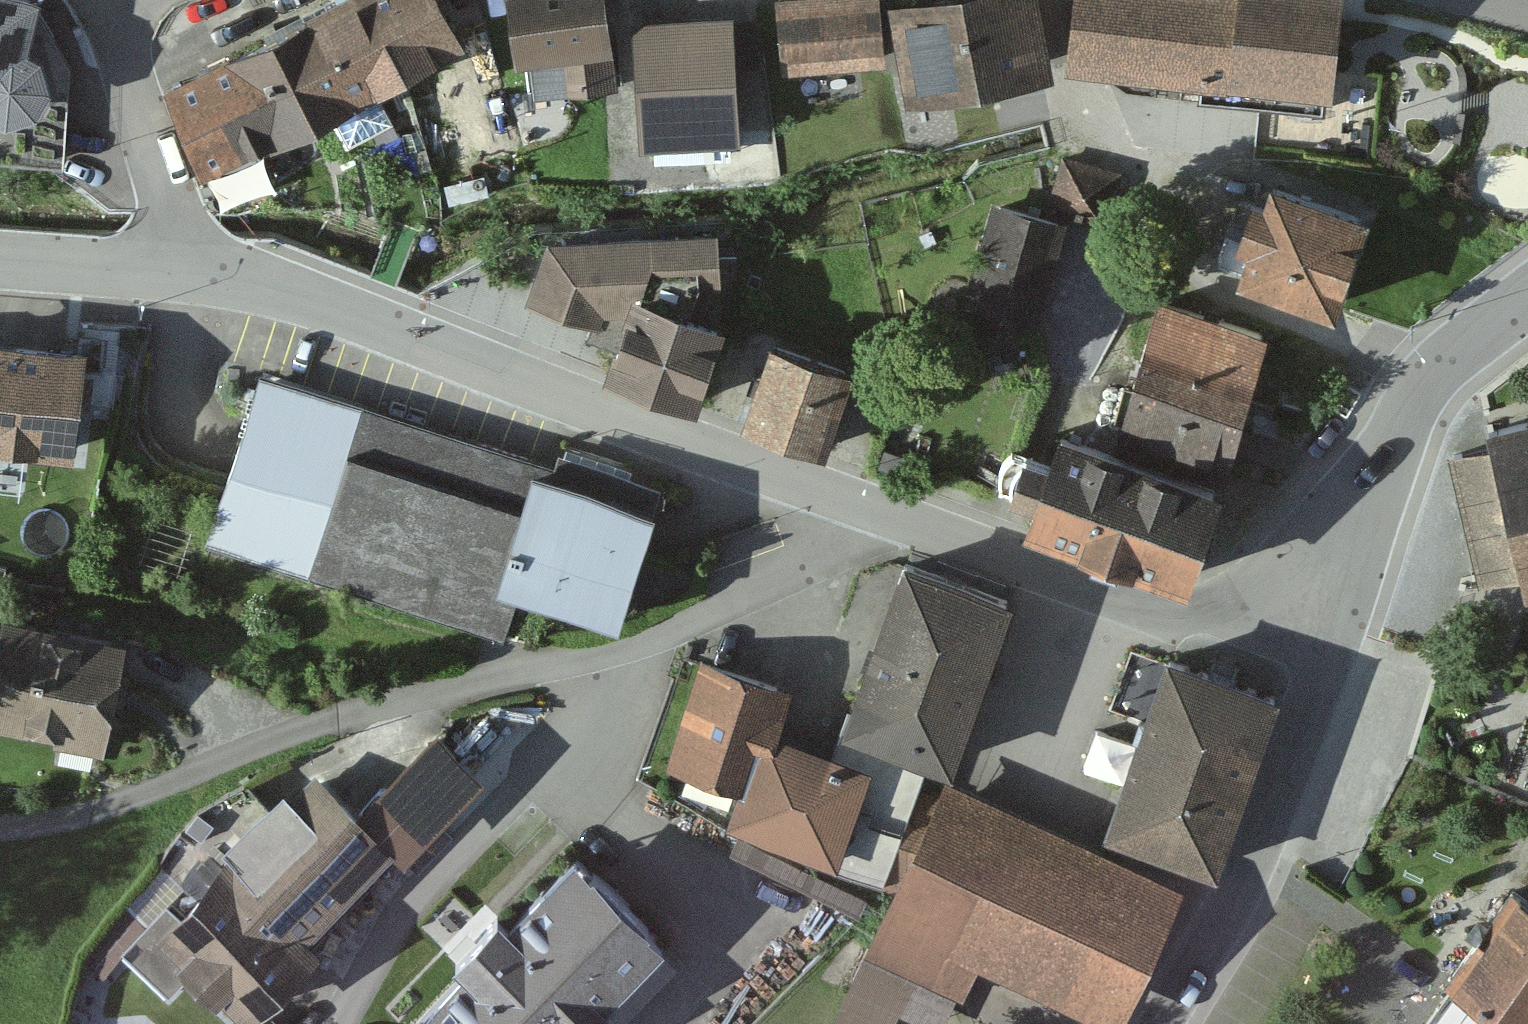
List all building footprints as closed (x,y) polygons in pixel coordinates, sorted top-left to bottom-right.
[(6,114),(34,106),(52,74),(41,45),(29,41),(37,0),(0,0),(0,111),(6,114)] [(400,84),(356,0),(348,0),(270,39),(313,128),(400,84)] [(400,84),(466,49),(440,0),(356,0),(400,84)] [(610,0),(511,0),(518,55),(531,53),(536,93),(620,82),(610,0)] [(775,5),(782,77),(880,68),(873,0),(824,0),(775,5)] [(904,81),(1045,55),(1035,0),(890,0),(904,81)] [(1064,60),(1196,76),(1194,92),(1326,108),(1339,0),(1072,0),(1064,60)] [(755,8),(734,10),(737,62),(759,60),(755,8)] [(734,10),(634,16),(642,140),(742,133),(737,62),(734,10)] [(205,179),(313,128),(270,39),(163,90),(205,179)] [(1122,167),(1062,152),(1049,205),(1109,220),(1122,167)] [(1373,201),(1271,170),(1264,190),(1250,186),(1236,229),(1251,233),(1242,263),(1344,295),(1373,201)] [(1067,216),(996,197),(969,299),(1040,318),(1067,216)] [(602,312),(624,307),(632,281),(717,310),(719,221),(548,231),(526,296),(598,324),(602,312)] [(624,307),(603,367),(694,398),(724,312),(717,310),(632,281),(624,307)] [(1158,293),(1136,363),(1247,397),(1269,327),(1158,293)] [(0,327),(0,442),(73,451),(87,337),(0,327)] [(828,445),(859,360),(773,329),(743,414),(828,445)] [(1247,397),(1136,363),(1118,422),(1230,454),(1247,397)] [(497,569),(533,458),(259,369),(204,537),(506,635),(524,578),(497,569)] [(1490,415),(1495,436),(1453,445),(1481,570),(1525,560),(1527,571),(1527,406),(1490,415)] [(1219,475),(1057,421),(1049,445),(1019,435),(1004,478),(1034,488),(1023,519),(1186,573),(1219,475)] [(653,497),(533,458),(497,569),(524,578),(618,607),(653,497)] [(929,750),(951,758),(1012,589),(904,550),(835,743),(873,756),(838,853),(803,840),(798,852),(881,881),(929,750)] [(5,606),(0,628),(0,724),(55,735),(53,743),(105,753),(129,630),(5,606)] [(1281,681),(1165,641),(1106,814),(1222,853),(1281,681)] [(665,755),(739,780),(760,718),(774,677),(700,652),(665,755)] [(838,853),(873,756),(835,743),(760,718),(739,780),(726,815),(803,840),(838,853)] [(356,803),(398,844),(403,848),(484,766),(438,721),(356,803)] [(315,930),(398,844),(356,803),(316,765),(176,909),(167,901),(121,949),(166,992),(191,966),(247,1019),(325,939),(315,930)] [(940,777),(833,1021),(840,1023),(891,1023),(898,1008),(934,1023),(949,1023),(976,962),(1118,1023),(1124,1023),(1185,884),(940,777)] [(197,810),(186,825),(203,837),(213,822),(197,810)] [(739,833),(731,848),(857,913),(864,898),(739,833)] [(575,851),(512,916),(498,902),(450,951),(465,965),(408,1023),(570,1023),(659,932),(575,851)] [(1517,882),(1417,1023),(1499,1023),(1508,1012),(1525,1023),(1527,1023),(1527,890),(1517,882)]
